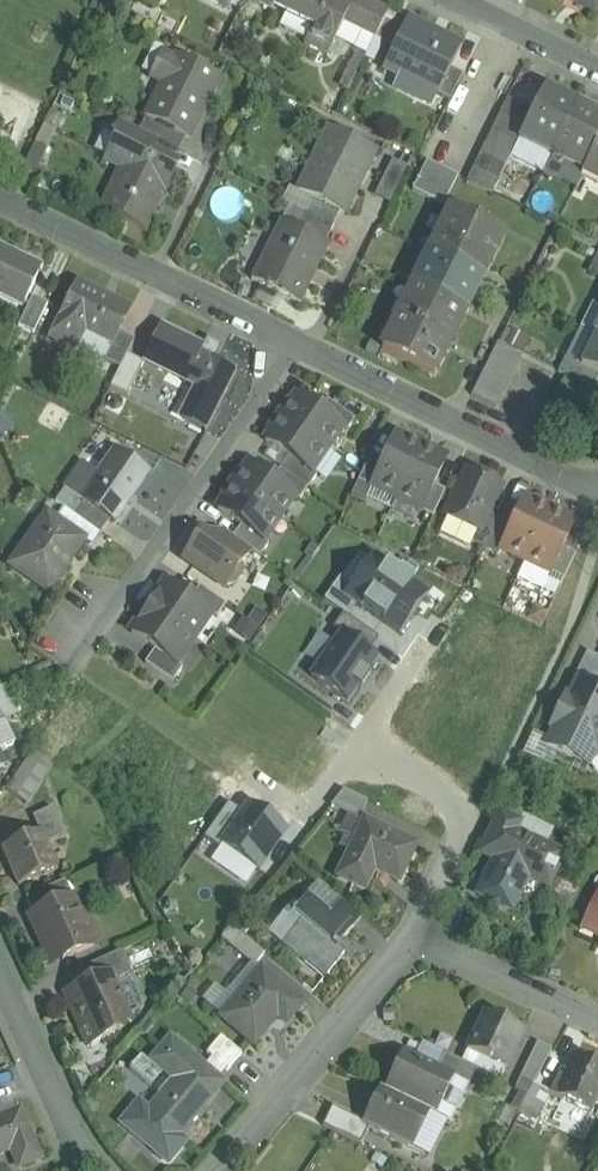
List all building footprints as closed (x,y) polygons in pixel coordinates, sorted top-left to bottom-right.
[(136,2),(159,14),(166,0),(137,0),(136,2)] [(270,10),(272,7),(271,7),(274,0),(251,0),(270,10)] [(271,7),(272,7),(286,14),(280,26),(306,39),(304,44),(327,55),(343,23),(352,27),(365,0),(274,0),(271,7)] [(352,27),(374,38),(388,10),(367,0),(365,0),(352,27)] [(594,11),(597,2),(597,0),(571,0),(594,11)] [(431,32),(407,20),(383,68),(437,94),(450,68),(461,47),(459,46),(457,50),(429,36),(431,32)] [(181,61),(162,52),(151,73),(170,82),(151,120),(185,138),(190,140),(221,77),(182,58),(181,61)] [(450,68),(437,94),(450,101),(463,75),(450,68)] [(576,105),(544,89),(533,112),(524,129),(519,141),(551,157),(576,105)] [(533,112),(507,99),(499,116),(524,129),(533,112)] [(551,157),(583,172),(597,142),(597,115),(576,105),(551,157)] [(49,145),(61,114),(48,109),(36,140),(49,145)] [(524,129),(499,116),(492,129),(518,142),(519,141),(524,129)] [(151,120),(145,118),(139,131),(158,140),(179,151),(185,138),(151,120)] [(139,131),(120,121),(114,134),(152,153),(158,140),(139,131)] [(376,152),(328,128),(312,161),(316,163),(302,192),(301,194),(340,213),(345,216),(357,191),(355,190),(373,153),(375,154),(376,152)] [(518,142),(492,129),(486,142),(512,155),(518,142)] [(152,153),(114,134),(112,137),(116,139),(107,157),(122,164),(167,186),(177,166),(152,153)] [(36,142),(23,166),(36,173),(48,148),(36,142)] [(512,155),(486,142),(480,155),(505,168),(512,155)] [(583,172),(597,180),(597,142),(583,172)] [(505,168),(480,155),(473,168),(499,181),(505,168)] [(391,158),(374,194),(389,201),(406,164),(391,158)] [(458,176),(427,161),(413,191),(444,206),(458,176)] [(167,186),(122,164),(100,208),(145,230),(167,186)] [(499,181),(473,168),(467,181),(493,193),(499,181)] [(340,213),(301,194),(302,192),(290,186),(282,202),(304,213),(333,227),(340,213)] [(502,235),(451,210),(430,253),(481,279),(502,235)] [(333,227),(304,213),(296,229),(325,243),(333,227)] [(296,229),(280,221),(280,223),(281,224),(263,262),(268,264),(258,284),(300,305),(301,303),(299,302),(310,281),(307,279),(312,268),(315,269),(327,246),(328,247),(329,245),(325,243),(296,229)] [(0,245),(0,292),(25,304),(44,266),(0,245)] [(481,279),(430,253),(413,288),(465,313),(481,279)] [(131,309),(77,282),(51,334),(104,360),(111,345),(112,346),(119,332),(131,309)] [(465,313),(413,288),(382,351),(434,377),(465,313)] [(34,297),(19,328),(32,334),(47,304),(34,297)] [(220,352),(162,322),(142,360),(168,374),(175,362),(190,371),(188,376),(203,384),(186,416),(207,426),(204,431),(206,432),(237,370),(217,358),(220,352)] [(119,332),(112,346),(111,345),(104,360),(120,368),(124,359),(134,339),(119,332)] [(584,368),(584,369),(597,376),(597,339),(584,368)] [(522,356),(497,344),(491,357),(515,369),(522,356)] [(515,369),(491,357),(485,370),(509,382),(515,369)] [(141,368),(124,359),(120,368),(111,387),(128,395),(141,368)] [(568,360),(560,375),(566,378),(566,377),(592,390),(597,377),(597,376),(584,369),(584,368),(568,360)] [(509,382),(485,370),(478,382),(503,395),(509,382)] [(592,390),(566,377),(566,378),(559,391),(585,404),(592,390)] [(503,395),(478,382),(472,395),(496,408),(503,395)] [(320,411),(297,395),(281,418),(326,450),(342,428),(342,427),(320,411)] [(355,419),(328,400),(320,411),(342,427),(342,428),(347,431),(355,419)] [(326,450),(281,418),(265,440),(288,457),(311,473),(312,472),(326,450)] [(383,462),(372,487),(397,499),(420,448),(396,436),(383,462)] [(445,460),(420,448),(397,499),(421,510),(422,510),(433,486),(445,460)] [(97,475),(81,498),(111,520),(114,522),(149,473),(116,449),(97,475)] [(370,456),(358,482),(371,488),(372,487),(383,462),(370,456)] [(311,473),(288,457),(280,469),(308,488),(317,475),(312,472),(311,473)] [(97,475),(81,464),(55,501),(65,508),(71,512),(81,498),(97,475)] [(272,481),(249,464),(233,487),(279,519),(294,497),(294,496),(272,481)] [(308,488),(280,469),(272,481),(294,496),(294,497),(299,500),(308,488)] [(499,486),(469,472),(447,519),(451,521),(454,527),(466,533),(472,531),(477,533),(486,514),(499,486)] [(445,492),(433,486),(422,510),(421,510),(420,512),(433,518),(445,492)] [(279,519),(233,487),(217,509),(241,526),(263,541),(279,519)] [(111,520),(81,498),(71,512),(101,533),(111,520)] [(512,526),(501,550),(501,551),(525,562),(549,512),(524,500),(512,526)] [(71,512),(65,508),(57,519),(85,539),(84,540),(92,546),(101,533),(71,512)] [(549,512),(525,562),(550,574),(562,549),(574,523),(549,512)] [(486,514),(477,533),(471,544),(485,550),(499,520),(486,514)] [(45,535),(36,528),(9,565),(47,593),(84,540),(85,539),(57,519),(45,535)] [(499,520),(485,550),(498,556),(501,551),(501,550),(512,526),(499,520)] [(263,541),(241,526),(233,537),(233,538),(251,551),(260,557),(269,545),(263,541)] [(228,534),(219,546),(201,533),(183,559),(225,588),(228,584),(235,583),(242,573),(241,566),(251,551),(233,538),(233,537),(228,534)] [(562,549),(550,574),(547,580),(560,586),(575,555),(562,549)] [(191,599),(167,582),(149,608),(192,638),(210,613),(191,599)] [(225,606),(199,587),(191,599),(210,613),(217,618),(225,606)] [(255,605),(235,632),(247,641),(267,614),(255,605)] [(192,638),(149,608),(131,633),(155,650),(174,664),(175,663),(192,638)] [(174,664),(155,650),(145,663),(172,683),(182,669),(175,663),(174,664)] [(587,653),(577,673),(589,679),(597,661),(597,658),(587,653)] [(578,681),(570,697),(567,696),(550,730),(554,731),(546,748),(587,767),(595,751),(597,752),(597,690),(578,681)] [(77,690),(34,752),(34,753),(52,765),(95,702),(77,690)] [(546,738),(534,733),(524,754),(536,759),(546,738)] [(34,753),(7,791),(26,804),(52,766),(52,765),(34,753)] [(367,803),(343,791),(333,804),(360,817),(367,803)] [(53,809),(33,817),(40,833),(42,832),(47,844),(65,836),(53,809)] [(519,824),(500,814),(485,846),(498,852),(477,894),(511,911),(531,870),(552,879),(563,855),(515,832),(519,824)] [(416,847),(364,822),(337,879),(365,891),(375,871),(399,883),(416,847)] [(40,833),(2,850),(18,887),(57,869),(47,844),(42,832),(40,833)] [(65,882),(26,899),(33,916),(72,899),(65,882)] [(341,900),(320,882),(308,897),(329,915),(332,911),(341,900)] [(580,929),(597,937),(597,891),(580,929)] [(308,897),(307,896),(292,914),(301,922),(283,944),(324,979),(344,955),(334,947),(351,927),(332,911),(329,915),(308,897)] [(33,916),(29,918),(51,966),(94,947),(72,899),(33,916)] [(361,917),(341,900),(332,911),(351,927),(352,928),(361,917)] [(231,927),(222,938),(228,944),(238,932),(231,927)] [(265,955),(238,932),(228,944),(255,966),(265,955)] [(121,952),(82,970),(89,985),(111,975),(114,982),(131,974),(121,952)] [(302,1005),(261,970),(221,1018),(255,1045),(278,1017),(286,1024),(302,1005)] [(89,985),(65,996),(88,1048),(100,1042),(99,1041),(110,1036),(108,1031),(131,1021),(114,982),(111,975),(89,985)] [(523,1031),(485,1013),(467,1053),(505,1070),(523,1031)] [(221,1037),(206,1054),(227,1071),(242,1054),(221,1037)] [(223,1083),(170,1039),(145,1072),(167,1090),(149,1111),(138,1103),(121,1124),(168,1164),(186,1143),(179,1137),(223,1083)] [(537,1043),(520,1077),(533,1083),(552,1050),(537,1043)] [(455,1076),(403,1051),(384,1090),(426,1110),(425,1111),(436,1116),(455,1076)] [(568,1071),(562,1069),(550,1095),(590,1114),(597,1098),(597,1067),(575,1056),(568,1071)] [(533,1083),(517,1113),(531,1119),(548,1090),(533,1083)] [(384,1090),(380,1088),(364,1122),(362,1124),(369,1127),(408,1146),(425,1111),(426,1110),(384,1090)] [(364,1122),(332,1107),(323,1126),(361,1144),(369,1127),(362,1124),(364,1122)] [(12,1150),(20,1169),(40,1160),(20,1112),(0,1120),(0,1155),(12,1150)]
